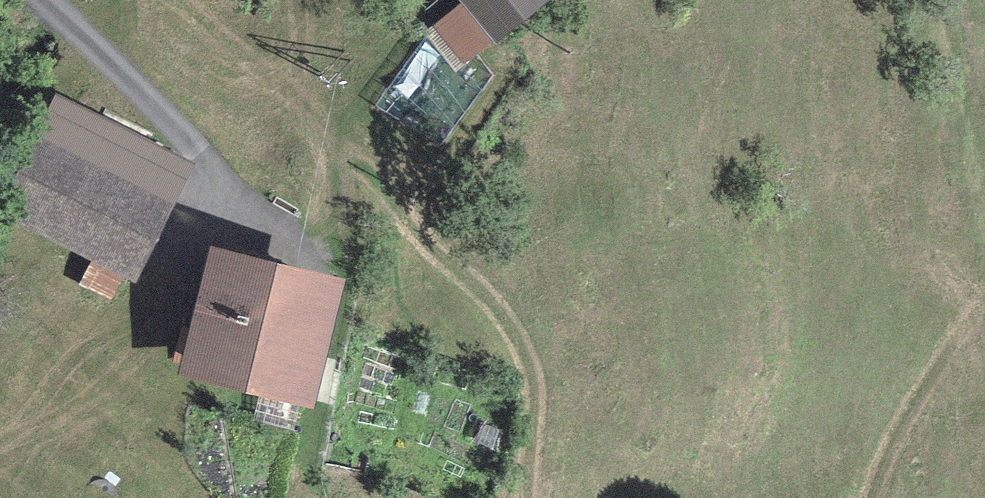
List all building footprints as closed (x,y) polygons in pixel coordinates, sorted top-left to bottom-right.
[(467,4),(438,26),(466,64),(548,3),(546,0),(464,0),(467,4)] [(184,170),(59,108),(7,212),(133,273),(184,170)] [(337,288),(217,258),(188,375),(309,405),(337,288)]
